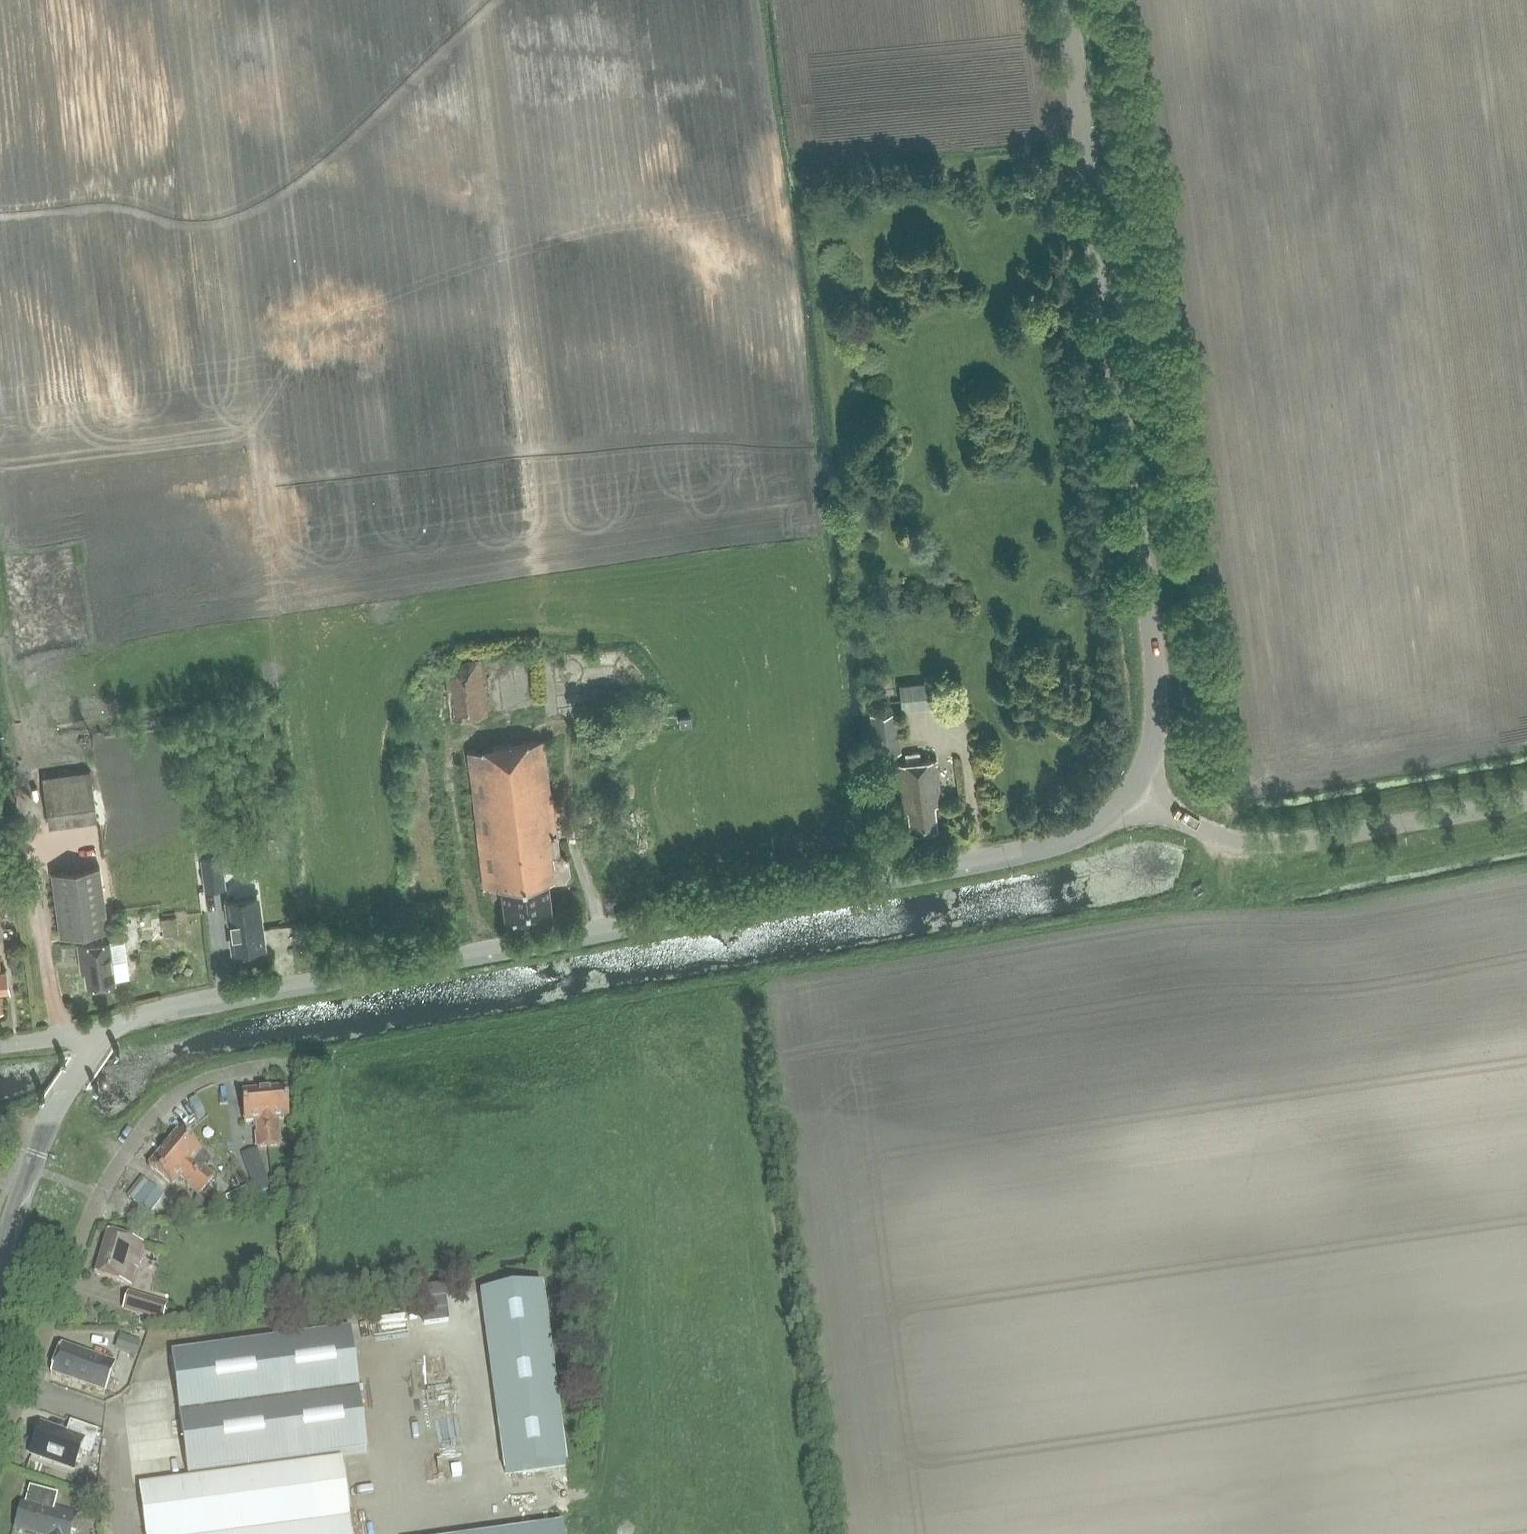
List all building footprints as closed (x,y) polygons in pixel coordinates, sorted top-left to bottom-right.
[(487,716),(480,660),(444,665),(451,721),(487,716)] [(939,680),(899,684),(901,709),(941,706),(939,680)] [(896,711),(870,714),(875,755),(900,752),(896,711)] [(691,717),(679,718),(680,727),(692,725),(691,717)] [(505,746),(468,752),(485,889),(502,887),(506,917),(528,914),(551,912),(547,881),(555,880),(564,879),(569,872),(567,859),(561,855),(559,855),(543,740),(505,746)] [(936,760),(921,762),(920,752),(905,754),(906,763),(896,764),(901,812),(909,811),(911,831),(937,829),(935,805),(939,805),(936,760)] [(52,820),(100,816),(96,769),(48,773),(52,820)] [(226,888),(221,856),(202,859),(206,891),(226,888)] [(99,867),(51,873),(60,938),(108,931),(99,867)] [(255,897),(226,901),(233,950),(262,946),(255,897)] [(176,919),(165,921),(167,935),(178,933),(176,919)] [(130,981),(125,943),(109,945),(109,941),(77,945),(80,961),(83,960),(87,987),(115,983),(130,981)] [(6,971),(0,972),(0,993),(9,991),(6,971)] [(265,1092),(270,1148),(281,1147),(280,1132),(279,1132),(278,1121),(290,1120),(287,1090),(265,1092)] [(270,1148),(265,1092),(242,1094),(245,1124),(257,1122),(258,1133),(257,1134),(258,1149),(270,1148)] [(163,1151),(207,1187),(214,1178),(202,1168),(201,1169),(193,1162),(201,1153),(178,1133),(163,1151)] [(207,1187),(163,1151),(149,1168),(172,1187),(180,1177),(188,1185),(187,1186),(199,1195),(207,1187)] [(149,1182),(133,1202),(149,1216),(165,1197),(149,1182)] [(210,1188),(204,1195),(213,1203),(219,1195),(210,1188)] [(237,1203),(233,1194),(225,1198),(229,1207),(237,1203)] [(146,1213),(133,1202),(129,1207),(141,1218),(146,1213)] [(152,1227),(148,1240),(158,1243),(161,1230),(152,1227)] [(108,1233),(95,1275),(131,1286),(144,1244),(108,1233)] [(442,1281),(417,1285),(423,1324),(448,1320),(442,1281)] [(567,1465),(543,1286),(480,1294),(504,1474),(567,1465)] [(128,1294),(123,1310),(162,1322),(166,1306),(128,1294)] [(350,1331),(171,1355),(187,1475),(340,1455),(367,1451),(350,1333),(350,1331)] [(120,1336),(115,1350),(136,1357),(141,1343),(120,1336)] [(115,1365),(61,1346),(51,1373),(105,1392),(115,1365)] [(89,1455),(97,1433),(74,1424),(69,1438),(41,1428),(31,1455),(74,1470),(80,1452),(89,1455)] [(139,1487),(145,1533),(351,1533),(341,1460),(139,1487)] [(21,1505),(15,1530),(30,1533),(70,1533),(75,1514),(53,1508),(56,1497),(26,1489),(21,1505)]
